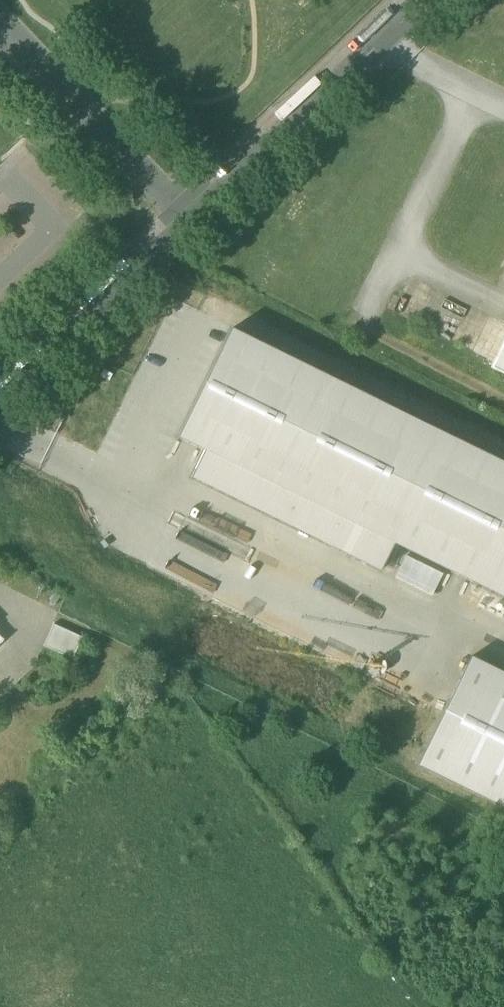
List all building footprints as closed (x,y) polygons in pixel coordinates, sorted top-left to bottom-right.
[(191,478),(380,571),(394,544),(503,598),(503,464),(230,329),(177,438),(194,446),(204,451),(191,478)] [(491,368),(503,375),(503,341),(491,368)] [(43,647),(73,660),(82,638),(53,625),(43,647)] [(417,765),(503,807),(503,673),(471,657),(417,765)]
